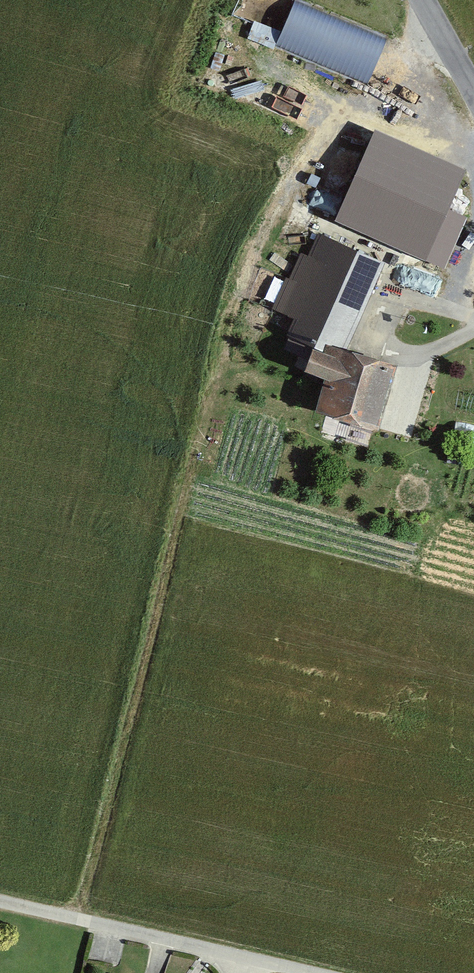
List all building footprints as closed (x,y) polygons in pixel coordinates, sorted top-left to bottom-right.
[(390,37),(299,0),(298,0),(279,46),(371,84),(390,37)] [(292,159),(261,248),(283,254),(365,284),(380,291),(388,269),(429,284),(434,269),(473,283),(473,225),(292,159)] [(345,338),(365,284),(283,254),(264,309),(316,328),(345,338)] [(403,359),(345,338),(316,328),(303,365),(324,373),(313,405),(378,428),(403,359)]
